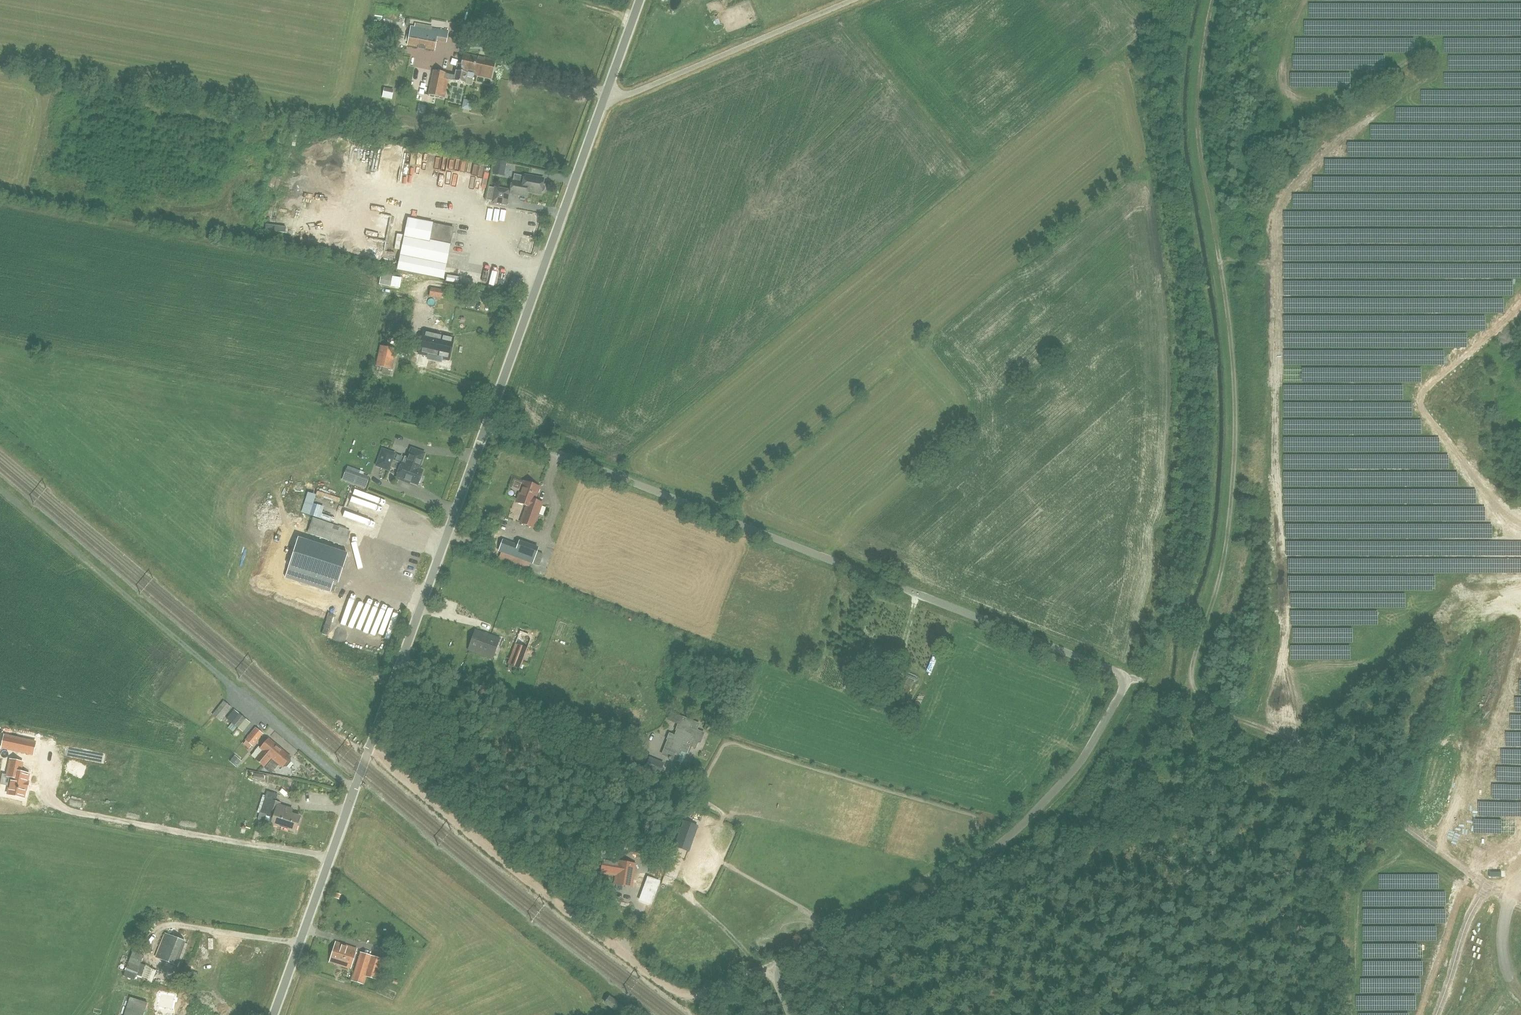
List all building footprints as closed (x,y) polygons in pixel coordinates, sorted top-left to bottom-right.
[(411,27),(407,45),(435,50),(438,32),(411,27)] [(473,74),(491,78),(495,59),(484,57),(484,58),(478,57),(464,54),(462,64),(458,64),(456,71),(454,81),(465,83),(467,73),(467,69),(474,71),(473,74)] [(434,71),(428,94),(444,98),(448,79),(445,78),(446,73),(434,71)] [(393,89),(385,87),(383,96),(392,98),(393,89)] [(439,165),(440,158),(432,156),(430,163),(439,165)] [(455,163),(451,173),(460,176),(464,166),(455,163)] [(471,166),(471,174),(479,174),(480,167),(471,166)] [(510,193),(526,196),(527,191),(540,194),(541,192),(542,192),(544,190),(545,187),(543,185),(542,185),(543,179),(524,175),(523,183),(512,181),(510,193)] [(477,195),(489,195),(489,180),(478,180),(477,195)] [(492,201),(506,204),(509,190),(495,188),(492,201)] [(428,241),(405,236),(398,270),(443,279),(453,227),(432,223),(428,241)] [(379,284),(391,286),(394,271),(381,269),(379,284)] [(395,276),(393,287),(403,289),(404,278),(395,276)] [(429,297),(433,298),(441,299),(443,289),(430,287),(429,297)] [(417,345),(415,352),(448,359),(453,337),(425,331),(421,346),(417,345)] [(390,374),(395,349),(381,346),(377,366),(380,366),(379,372),(390,374)] [(422,471),(418,469),(424,453),(411,448),(408,457),(405,456),(402,463),(392,460),(395,454),(382,449),(376,466),(389,470),(390,467),(399,470),(396,478),(409,483),(410,481),(417,484),(418,483),(419,483),(421,482),(422,479),(421,477),(420,477),(422,471)] [(370,486),(371,475),(347,472),(346,483),(370,486)] [(521,523),(533,527),(542,502),(535,500),(539,486),(524,481),(516,502),(527,506),(521,523)] [(351,505),(350,511),(381,520),(383,515),(351,505)] [(353,530),(315,518),(310,535),(348,546),(353,530)] [(298,538),(285,577),(330,592),(333,581),(338,583),(347,554),(298,538)] [(518,545),(503,540),(499,551),(539,566),(543,554),(537,552),(518,545)] [(475,629),(467,650),(492,659),(499,638),(475,629)] [(528,648),(515,643),(507,664),(520,669),(526,654),(528,648)] [(224,700),(223,701),(212,714),(220,721),(231,706),(224,700)] [(662,754),(666,755),(675,759),(679,750),(686,753),(689,745),(695,748),(698,741),(700,742),(703,733),(696,730),(699,724),(670,712),(668,719),(678,723),(676,729),(676,730),(674,735),(670,734),(662,754)] [(232,723),(238,728),(246,719),(239,714),(232,723)] [(249,719),(241,729),(245,732),(253,723),(249,719)] [(469,731),(481,735),(483,727),(471,724),(469,731)] [(253,747),(264,734),(255,727),(244,739),(253,747)] [(4,735),(2,748),(11,750),(18,751),(33,754),(36,742),(22,739),(14,737),(4,735)] [(268,738),(260,749),(262,751),(256,759),(263,765),(271,757),(282,766),(290,757),(268,738)] [(239,767),(244,761),(238,755),(233,761),(239,767)] [(649,757),(644,768),(644,769),(658,775),(664,762),(649,757)] [(7,775),(7,776),(11,777),(9,786),(8,794),(24,798),(25,789),(27,782),(29,774),(20,772),(22,762),(10,760),(7,775)] [(271,823),(295,831),(300,817),(291,814),(292,809),(279,805),(280,803),(264,798),(260,813),(273,817),(271,823)] [(684,821),(675,846),(689,851),(698,826),(684,821)] [(600,872),(616,875),(615,883),(631,885),(634,864),(619,862),(620,854),(609,853),(608,860),(602,859),(600,872)] [(663,874),(664,863),(652,861),(650,874),(662,876),(663,874)] [(661,882),(660,882),(648,877),(639,901),(651,906),(652,906),(660,884),(661,882)] [(165,933),(155,957),(175,965),(185,941),(165,933)] [(336,943),(329,961),(350,968),(356,949),(336,943)] [(144,955),(132,951),(123,976),(140,982),(146,966),(140,963),(144,955)] [(365,976),(375,979),(382,960),(362,953),(352,981),(363,984),(365,976)] [(160,992),(157,1008),(173,1011),(175,1001),(176,1001),(177,998),(175,998),(176,995),(160,992)]
